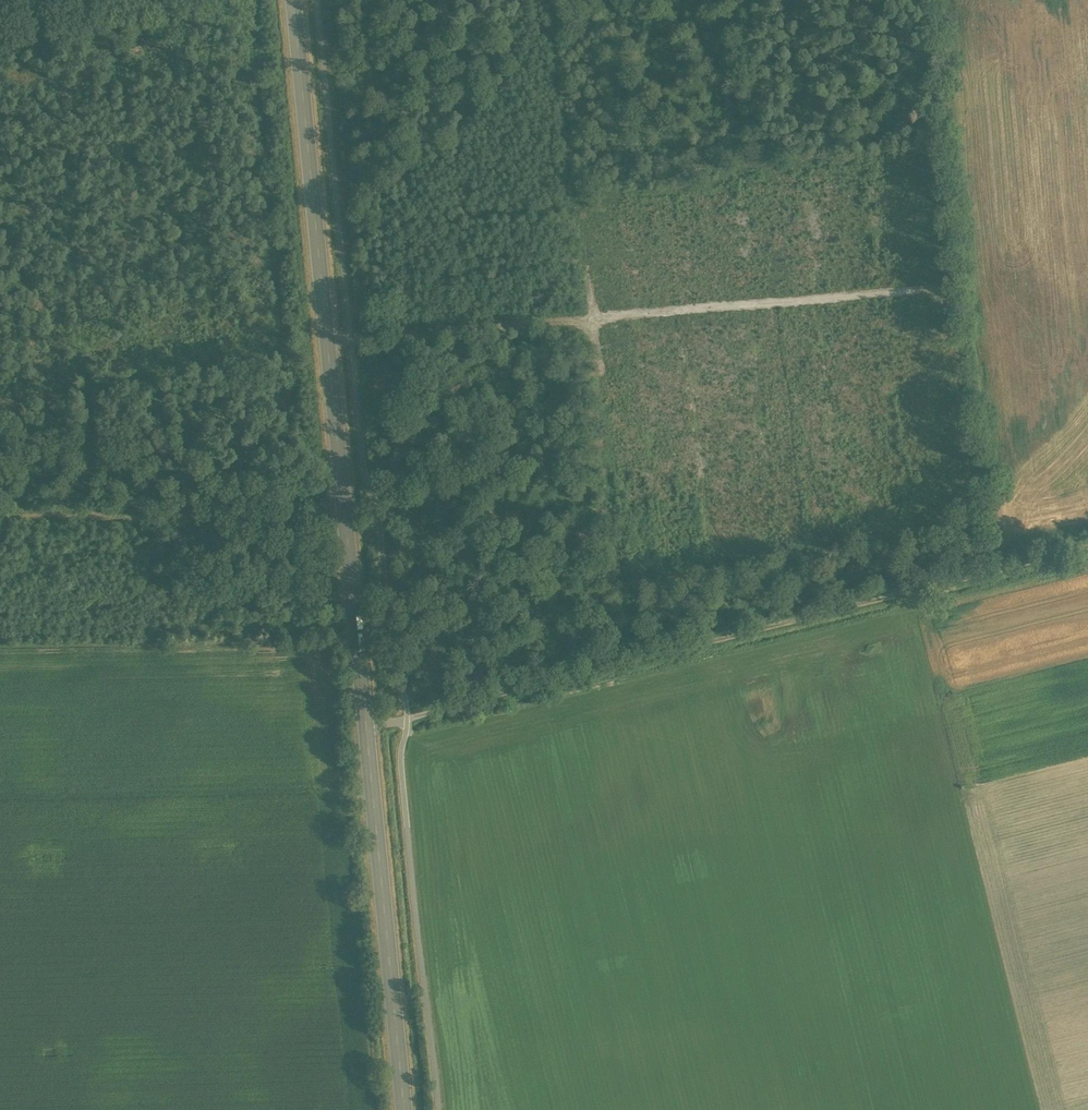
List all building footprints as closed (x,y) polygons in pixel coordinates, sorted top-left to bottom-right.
[(290,67),(292,97),(299,96),(297,66),(290,67)]
